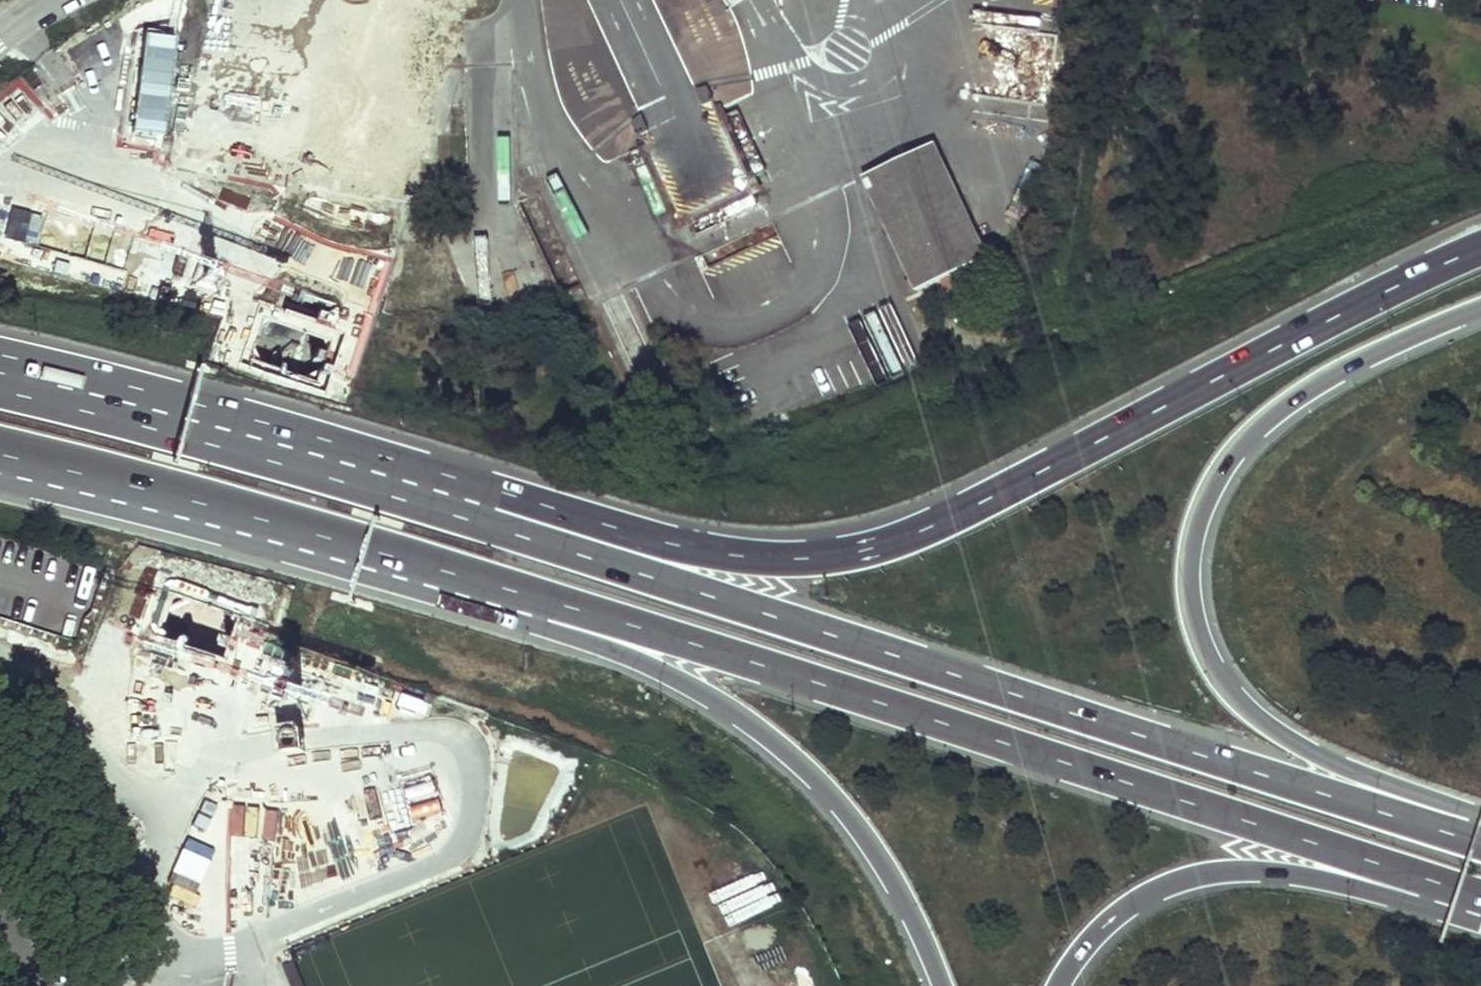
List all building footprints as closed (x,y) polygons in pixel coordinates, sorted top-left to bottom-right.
[(982,25),(979,99),(1052,102),(1056,28),(982,25)] [(704,106),(714,101),(707,85),(697,90),(704,106)] [(650,132),(642,115),(632,120),(640,136),(650,132)] [(991,258),(938,143),(866,176),(919,292),(991,258)]
